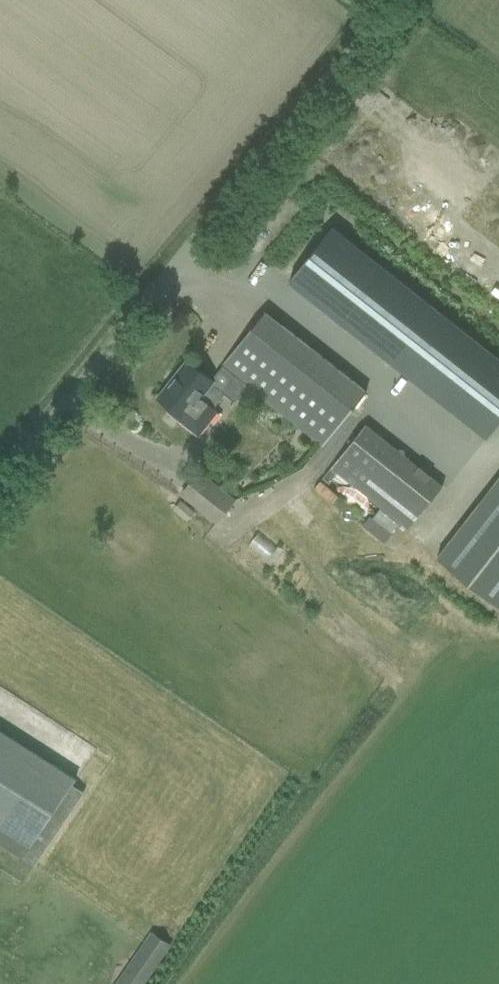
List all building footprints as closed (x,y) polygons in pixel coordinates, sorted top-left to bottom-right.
[(498,422),(498,358),(332,226),(289,281),(487,438),(498,422)] [(266,311),(222,366),(246,385),(247,384),(322,443),(364,389),(266,311)] [(246,385),(222,366),(211,380),(187,361),(159,397),(183,416),(180,419),(198,433),(217,410),(214,408),(224,393),(234,401),(246,385)] [(408,527),(443,483),(365,422),(331,465),(408,527)] [(182,493),(218,521),(234,500),(198,472),(182,493)] [(437,557),(498,606),(498,478),(437,557)] [(400,523),(380,508),(373,517),(392,533),(400,523)] [(369,516),(362,525),(384,543),(392,533),(369,516)] [(260,532),(249,544),(266,559),(276,547),(260,532)] [(0,730),(0,842),(24,858),(35,865),(54,837),(43,830),(75,781),(76,779),(0,730)] [(115,983),(145,983),(171,945),(151,931),(115,983)]
